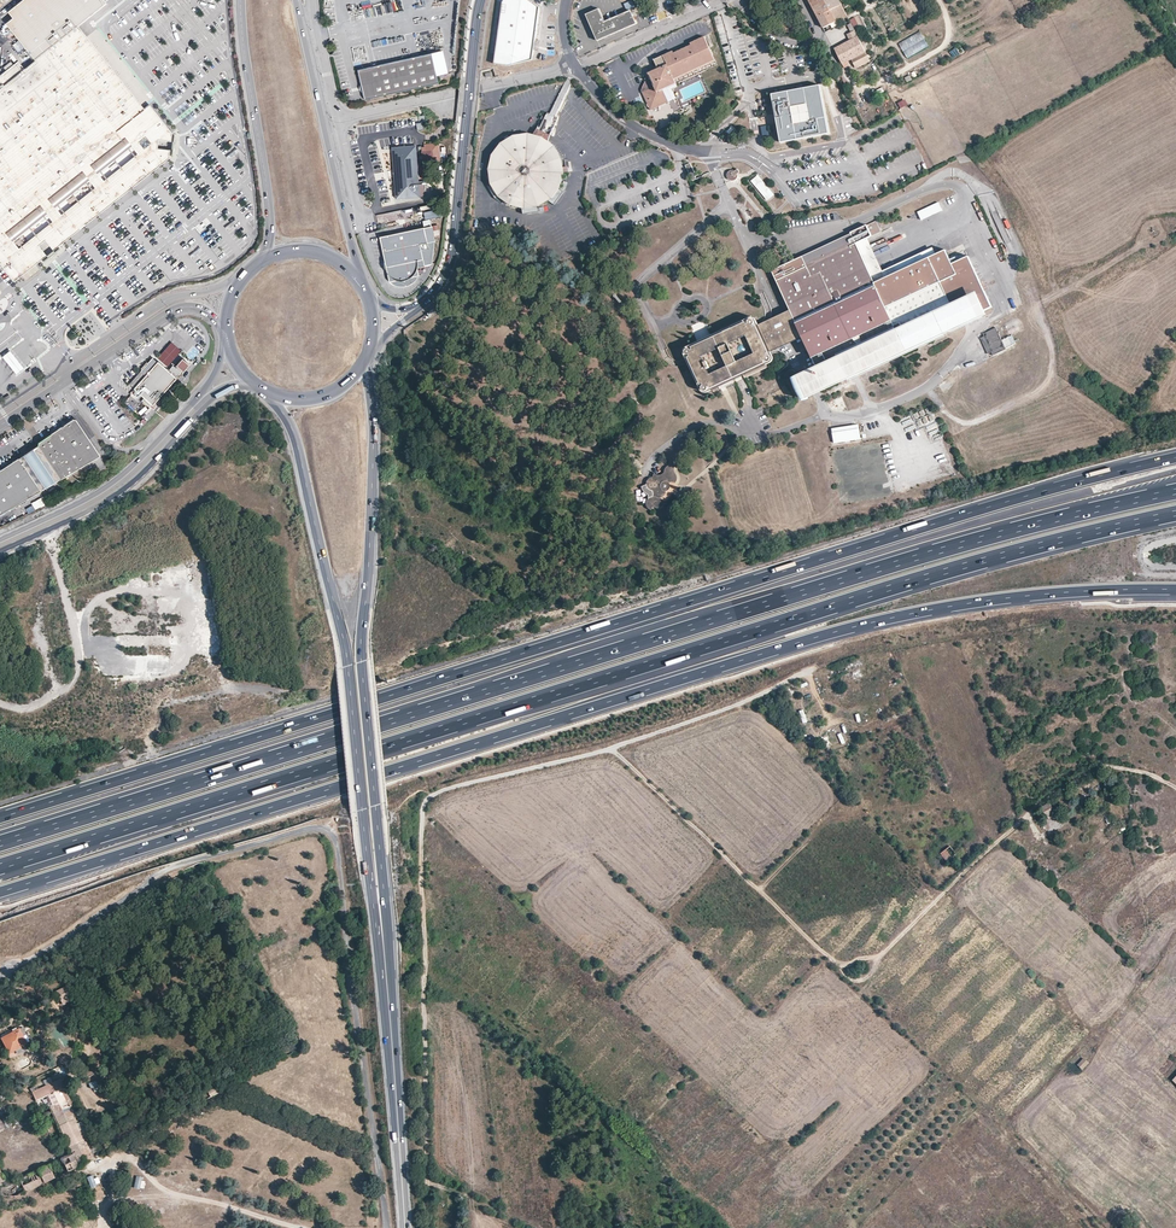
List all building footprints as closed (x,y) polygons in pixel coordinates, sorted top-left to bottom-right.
[(18,60),(0,74),(0,263),(4,267),(14,280),(21,275),(35,264),(43,258),(35,247),(38,245),(41,242),(43,241),(44,240),(48,245),(53,251),(76,232),(79,230),(84,226),(88,223),(92,219),(97,215),(108,207),(122,195),(133,186),(137,183),(149,173),(154,170),(161,164),(169,158),(170,151),(156,149),(156,148),(157,144),(157,140),(170,141),(171,135),(171,132),(149,104),(148,105),(143,109),(77,27),(106,3),(104,0),(21,0),(6,12),(11,18),(5,23),(34,60),(24,68),(18,60)] [(534,43),(539,8),(527,0),(503,0),(501,3),(497,36),(494,64),(509,64),(531,60),(534,43)] [(626,10),(635,7),(632,0),(624,3),(626,10)] [(847,16),(839,0),(809,0),(814,9),(823,28),(847,16)] [(636,23),(631,10),(605,21),(599,8),(587,14),(598,40),(636,23)] [(855,17),(850,19),(853,26),(858,24),(855,17)] [(847,35),(850,41),(834,49),(844,68),(849,65),(848,61),(851,60),(865,52),(855,31),(851,33),(847,35)] [(899,41),(906,57),(928,48),(921,32),(899,41)] [(672,80),(671,77),(683,71),(712,58),(703,36),(689,43),(690,45),(672,53),(671,51),(653,60),(657,68),(645,74),(651,87),(641,92),(649,110),(666,102),(660,90),(674,83),(672,80)] [(949,52),(953,58),(960,53),(956,47),(949,52)] [(356,69),(363,100),(397,92),(437,83),(435,76),(447,73),(442,51),(430,53),(356,69)] [(870,61),(865,52),(851,60),(855,69),(870,61)] [(671,77),(672,80),(714,61),(712,58),(683,71),(671,77)] [(550,112),(556,115),(572,78),(569,77),(566,77),(550,112)] [(829,134),(820,86),(772,94),(777,118),(781,142),(829,134)] [(898,103),(901,108),(908,104),(904,99),(898,103)] [(669,111),(666,102),(649,110),(653,118),(669,111)] [(867,104),(859,109),(865,120),(873,115),(867,104)] [(550,112),(547,111),(540,128),(551,133),(556,120),(558,116),(556,115),(550,112)] [(416,124),(417,131),(423,130),(422,123),(426,122),(425,116),(418,117),(419,123),(416,124)] [(540,128),(536,134),(543,135),(549,140),(551,133),(540,128)] [(528,131),(514,134),(501,142),(500,144),(492,153),(489,168),(489,169),(491,183),(498,196),(504,200),(511,205),(525,208),(539,206),(553,198),(561,187),(565,172),(562,156),(555,144),(549,140),(543,135),(536,134),(528,131)] [(424,148),(424,152),(422,152),(423,161),(432,160),(433,162),(440,161),(438,143),(424,145),(424,148)] [(415,146),(398,148),(401,198),(415,197),(415,195),(419,195),(418,182),(415,146)] [(696,179),(695,177),(696,176),(690,163),(685,165),(689,174),(692,181),(696,179)] [(737,169),(735,170),(733,169),(732,169),(730,170),(729,171),(728,172),(727,174),(727,176),(728,177),(729,178),(730,179),(731,180),(733,180),(735,180),(736,179),(736,178),(737,177),(738,176),(738,173),(740,172),(737,169)] [(768,199),(774,195),(758,175),(751,181),(767,199),(768,200),(768,199)] [(425,181),(418,182),(419,195),(415,195),(415,197),(426,197),(425,181)] [(938,202),(918,212),(921,219),(942,210),(938,202)] [(856,243),(867,238),(881,231),(879,227),(876,220),(854,231),(850,232),(851,233),(855,243),(856,243)] [(429,226),(423,227),(427,242),(432,241),(429,226)] [(423,227),(378,237),(384,261),(382,264),(382,266),(384,269),(386,271),(388,281),(396,279),(401,281),(403,281),(407,279),(409,276),(418,275),(417,267),(424,266),(419,244),(427,242),(423,227)] [(875,282),(856,243),(855,243),(851,233),(832,242),(802,256),(789,261),(772,269),(777,280),(785,297),(790,310),(803,337),(817,367),(806,372),(792,379),(803,400),(816,394),(848,377),(849,378),(853,376),(858,374),(902,353),(946,333),(945,331),(950,329),(951,332),(983,317),(980,312),(992,307),(968,256),(952,263),(946,249),(886,277),(875,282)] [(886,277),(867,238),(856,243),(875,282),(886,277)] [(419,244),(424,266),(431,264),(432,241),(427,242),(419,244)] [(38,245),(35,247),(43,258),(47,255),(38,245)] [(35,264),(21,275),(26,281),(39,270),(35,264)] [(1016,300),(1007,304),(1011,312),(1020,309),(1016,300)] [(759,325),(772,353),(792,342),(803,337),(790,310),(782,313),(779,315),(765,321),(759,325)] [(750,319),(745,321),(712,336),(710,337),(705,340),(687,348),(685,349),(685,351),(684,352),(685,355),(687,359),(689,364),(699,385),(702,392),(703,393),(706,394),(708,394),(710,393),(712,391),(714,394),(724,389),(736,383),(735,381),(743,377),(744,379),(759,373),(768,369),(767,366),(771,364),(773,363),(773,362),(774,360),(774,359),(774,357),(772,353),(759,325),(758,324),(757,322),(756,320),(755,319),(753,318),(750,319)] [(992,353),(1005,348),(995,327),(982,332),(984,335),(980,336),(987,351),(990,350),(992,353)] [(172,341),(158,357),(168,365),(182,350),(172,341)] [(16,357),(11,350),(3,357),(8,363),(17,374),(25,368),(16,357)] [(167,372),(152,358),(130,383),(144,396),(142,399),(149,406),(150,405),(153,407),(156,403),(155,401),(162,393),(164,394),(166,392),(165,390),(182,371),(182,372),(188,365),(182,359),(176,365),(177,367),(176,369),(172,366),(167,372)] [(37,445),(60,479),(99,456),(76,420),(72,419),(37,442),(37,445)] [(832,428),(834,443),(860,439),(858,424),(832,428)] [(37,445),(0,470),(0,514),(21,502),(51,484),(60,479),(37,445)] [(660,475),(659,475),(658,475),(656,475),(654,474),(652,476),(650,477),(648,479),(647,480),(647,482),(646,485),(641,487),(644,491),(647,494),(648,494),(649,495),(649,498),(647,499),(646,501),(646,502),(646,505),(647,507),(648,509),(650,510),(653,507),(654,508),(656,509),(658,509),(660,508),(661,508),(663,506),(664,505),(664,504),(662,503),(661,502),(660,500),(660,498),(661,498),(662,497),(663,496),(664,495),(665,493),(666,491),(668,490),(669,489),(669,487),(669,485),(668,483),(670,483),(672,482),(673,482),(675,483),(676,481),(677,480),(677,478),(677,476),(675,474),(674,472),(674,470),(674,468),(675,466),(673,465),(670,465),(667,465),(667,466),(666,467),(665,469),(664,472),(664,473),(662,474),(660,475)] [(36,510),(48,504),(44,496),(32,502),(36,510)] [(8,518),(10,522),(19,517),(16,513),(8,518)] [(1050,802),(1042,807),(1048,816),(1056,811),(1050,802)] [(956,854),(950,846),(941,854),(947,861),(956,854)] [(861,970),(857,966),(851,973),(855,977),(861,970)] [(68,986),(56,991),(62,1006),(75,1000),(68,986)] [(3,1039),(10,1053),(31,1042),(23,1028),(3,1039)] [(1088,1063),(1084,1058),(1077,1065),(1082,1069),(1088,1063)] [(95,1081),(90,1083),(94,1093),(99,1090),(95,1081)] [(57,1092),(53,1083),(37,1090),(35,1087),(30,1089),(32,1092),(33,1092),(37,1100),(46,1097),(57,1092)] [(65,1139),(69,1146),(72,1153),(80,1168),(91,1162),(102,1156),(91,1134),(86,1124),(75,1104),(67,1088),(57,1092),(46,1097),(53,1113),(65,1138),(65,1139)] [(218,1094),(215,1088),(208,1092),(210,1097),(218,1094)] [(37,1100),(37,1103),(43,1116),(53,1113),(46,1097),(37,1100)] [(65,1139),(65,1138),(55,1143),(59,1150),(69,1146),(65,1139)] [(62,1159),(15,1181),(11,1183),(9,1183),(7,1182),(5,1179),(0,1167),(0,1194),(0,1195),(5,1197),(9,1198),(15,1198),(21,1195),(46,1183),(72,1171),(80,1168),(72,1153),(62,1157),(62,1159)] [(87,1177),(91,1188),(101,1183),(97,1173),(87,1177)] [(105,1195),(102,1190),(91,1195),(93,1199),(94,1199),(96,1201),(102,1201),(101,1197),(105,1195)]
